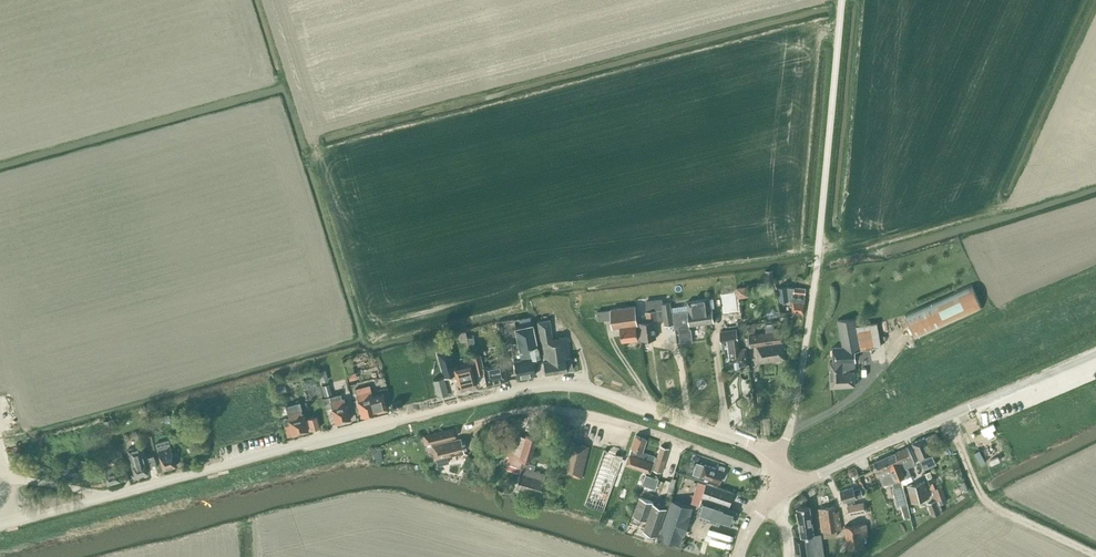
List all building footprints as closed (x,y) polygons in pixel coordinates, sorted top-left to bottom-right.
[(916,338),(982,308),(971,284),(905,314),(916,338)] [(746,289),(746,285),(736,286),(738,297),(749,296),(748,289),(746,289)] [(788,286),(778,287),(779,301),(790,300),(790,301),(793,301),(792,312),(803,313),(805,288),(794,287),(788,286)] [(736,293),(721,295),(724,315),(739,312),(736,293)] [(710,308),(709,298),(687,301),(689,311),(673,312),(674,327),(678,327),(680,343),(692,341),(691,328),(690,328),(689,324),(713,322),(711,308),(710,308)] [(671,301),(663,302),(663,308),(655,309),(653,300),(645,301),(646,311),(647,321),(639,322),(641,339),(656,337),(654,320),(656,320),(664,319),(664,325),(673,324),(671,301)] [(622,341),(638,339),(636,325),(637,324),(635,305),(611,308),(596,310),(597,320),(611,318),(612,328),(620,327),(622,341)] [(566,370),(572,369),(570,356),(569,356),(566,336),(552,338),(549,319),(536,321),(538,331),(543,361),(542,361),(544,373),(567,370),(566,370)] [(833,360),(830,361),(831,386),(853,385),(855,385),(855,370),(854,360),(855,360),(855,350),(861,349),(856,325),(855,319),(841,319),(837,319),(842,346),(833,347),(833,360)] [(856,325),(861,349),(881,346),(877,321),(856,325)] [(515,378),(534,375),(532,361),(531,361),(531,358),(539,357),(537,347),(536,347),(531,324),(518,326),(514,327),(520,358),(512,360),(515,378)] [(754,325),(747,326),(748,335),(755,334),(754,325)] [(784,347),(785,347),(784,344),(782,343),(782,341),(782,342),(781,330),(779,331),(779,328),(773,329),(773,326),(765,327),(766,333),(755,334),(748,335),(749,337),(746,337),(747,346),(756,345),(759,362),(785,358),(783,349),(784,347)] [(739,348),(738,337),(736,327),(720,330),(723,350),(725,350),(727,366),(748,363),(746,347),(739,348)] [(475,346),(473,335),(466,337),(468,347),(475,346)] [(444,376),(454,373),(455,373),(453,368),(453,367),(447,348),(436,351),(444,376)] [(488,358),(490,365),(483,366),(480,353),(470,355),(474,374),(483,372),(486,384),(506,379),(504,367),(503,367),(503,363),(504,362),(502,355),(488,358)] [(354,371),(351,359),(342,362),(345,373),(354,371)] [(469,362),(453,367),(453,368),(455,373),(454,373),(458,390),(468,387),(469,388),(472,387),(473,386),(475,386),(471,369),(469,362)] [(328,383),(326,379),(328,379),(325,369),(317,371),(320,381),(324,396),(332,393),(328,382),(328,383)] [(349,380),(357,378),(355,371),(347,374),(349,380)] [(316,375),(305,377),(307,386),(318,383),(316,375)] [(437,396),(447,394),(443,377),(432,379),(437,396)] [(284,384),(275,386),(277,393),(286,391),(284,384)] [(361,416),(376,412),(387,409),(383,393),(372,396),(369,384),(354,388),(357,400),(361,416)] [(340,393),(328,396),(331,408),(335,423),(350,419),(346,404),(344,398),(341,399),(340,393)] [(331,408),(328,396),(323,398),(326,409),(331,408)] [(392,408),(402,405),(401,400),(391,402),(392,408)] [(288,418),(283,419),(287,435),(292,434),(308,430),(307,426),(305,419),(304,415),(303,415),(299,402),(285,406),(287,413),(288,418)] [(307,418),(310,430),(319,427),(316,416),(307,418)] [(116,431),(111,418),(102,421),(106,434),(116,431)] [(196,430),(195,422),(183,424),(184,432),(196,430)] [(453,428),(424,434),(426,443),(431,442),(431,444),(434,458),(435,458),(436,466),(448,463),(447,455),(463,452),(460,438),(448,440),(448,438),(455,437),(453,428)] [(516,443),(519,434),(514,433),(505,462),(520,467),(514,487),(526,491),(532,470),(533,470),(535,464),(528,462),(532,448),(516,443)] [(532,448),(535,437),(525,434),(524,436),(519,434),(516,443),(532,448)] [(631,448),(642,451),(647,439),(635,435),(631,448)] [(936,463),(932,454),(924,437),(912,442),(920,459),(924,469),(936,463)] [(162,469),(175,466),(167,439),(155,443),(162,469)] [(582,477),(589,446),(569,441),(561,472),(582,477)] [(134,477),(148,473),(144,461),(142,453),(142,454),(140,445),(127,449),(129,455),(128,455),(131,465),(134,477)] [(661,471),(669,448),(661,445),(657,457),(642,451),(631,448),(626,464),(650,472),(651,468),(661,471)] [(907,447),(895,452),(904,475),(905,477),(910,475),(907,466),(914,463),(912,457),(907,447)] [(381,449),(372,450),(373,460),(382,460),(381,449)] [(603,510),(623,455),(604,449),(584,503),(603,510)] [(895,452),(873,462),(878,472),(880,477),(883,484),(892,482),(901,479),(901,478),(905,477),(904,475),(895,452)] [(150,468),(156,466),(153,455),(147,456),(150,468)] [(107,484),(120,481),(115,464),(113,456),(97,460),(99,469),(101,477),(104,476),(107,484)] [(696,461),(692,473),(700,476),(709,479),(715,481),(719,482),(725,467),(717,464),(716,468),(704,464),(696,461)] [(121,480),(128,478),(124,465),(118,467),(121,480)] [(76,467),(58,467),(58,476),(76,476),(76,467)] [(544,473),(533,470),(532,470),(526,491),(538,494),(544,473)] [(659,478),(645,473),(642,484),(655,488),(659,478)] [(901,479),(892,482),(893,487),(892,487),(893,490),(897,489),(897,491),(904,489),(901,479)] [(702,496),(706,483),(697,480),(691,502),(699,504),(702,498),(714,502),(714,499),(702,496)] [(675,482),(671,481),(666,496),(671,498),(675,482)] [(924,481),(907,485),(911,502),(929,497),(924,481)] [(699,504),(697,514),(707,517),(706,520),(719,524),(720,521),(731,525),(736,511),(726,508),(727,504),(729,505),(733,492),(713,485),(708,483),(706,482),(706,483),(702,496),(714,499),(714,502),(702,498),(699,504)] [(936,500),(936,501),(946,497),(941,485),(935,488),(933,483),(930,484),(932,489),(936,500)] [(860,488),(854,490),(853,487),(840,491),(844,502),(863,496),(860,488)] [(657,534),(666,506),(653,502),(653,501),(640,496),(633,515),(647,520),(644,529),(657,534)] [(659,537),(680,544),(683,534),(684,535),(690,517),(689,516),(692,507),(671,500),(659,537)] [(865,511),(863,501),(847,504),(850,515),(865,511)] [(911,516),(908,503),(901,504),(904,518),(911,516)] [(814,533),(809,505),(797,507),(801,535),(793,536),(796,556),(824,556),(821,532),(814,533)] [(822,531),(823,538),(837,536),(836,529),(841,529),(838,511),(835,511),(834,506),(818,508),(822,531)] [(862,536),(868,536),(866,523),(844,526),(847,548),(863,546),(862,536)]
